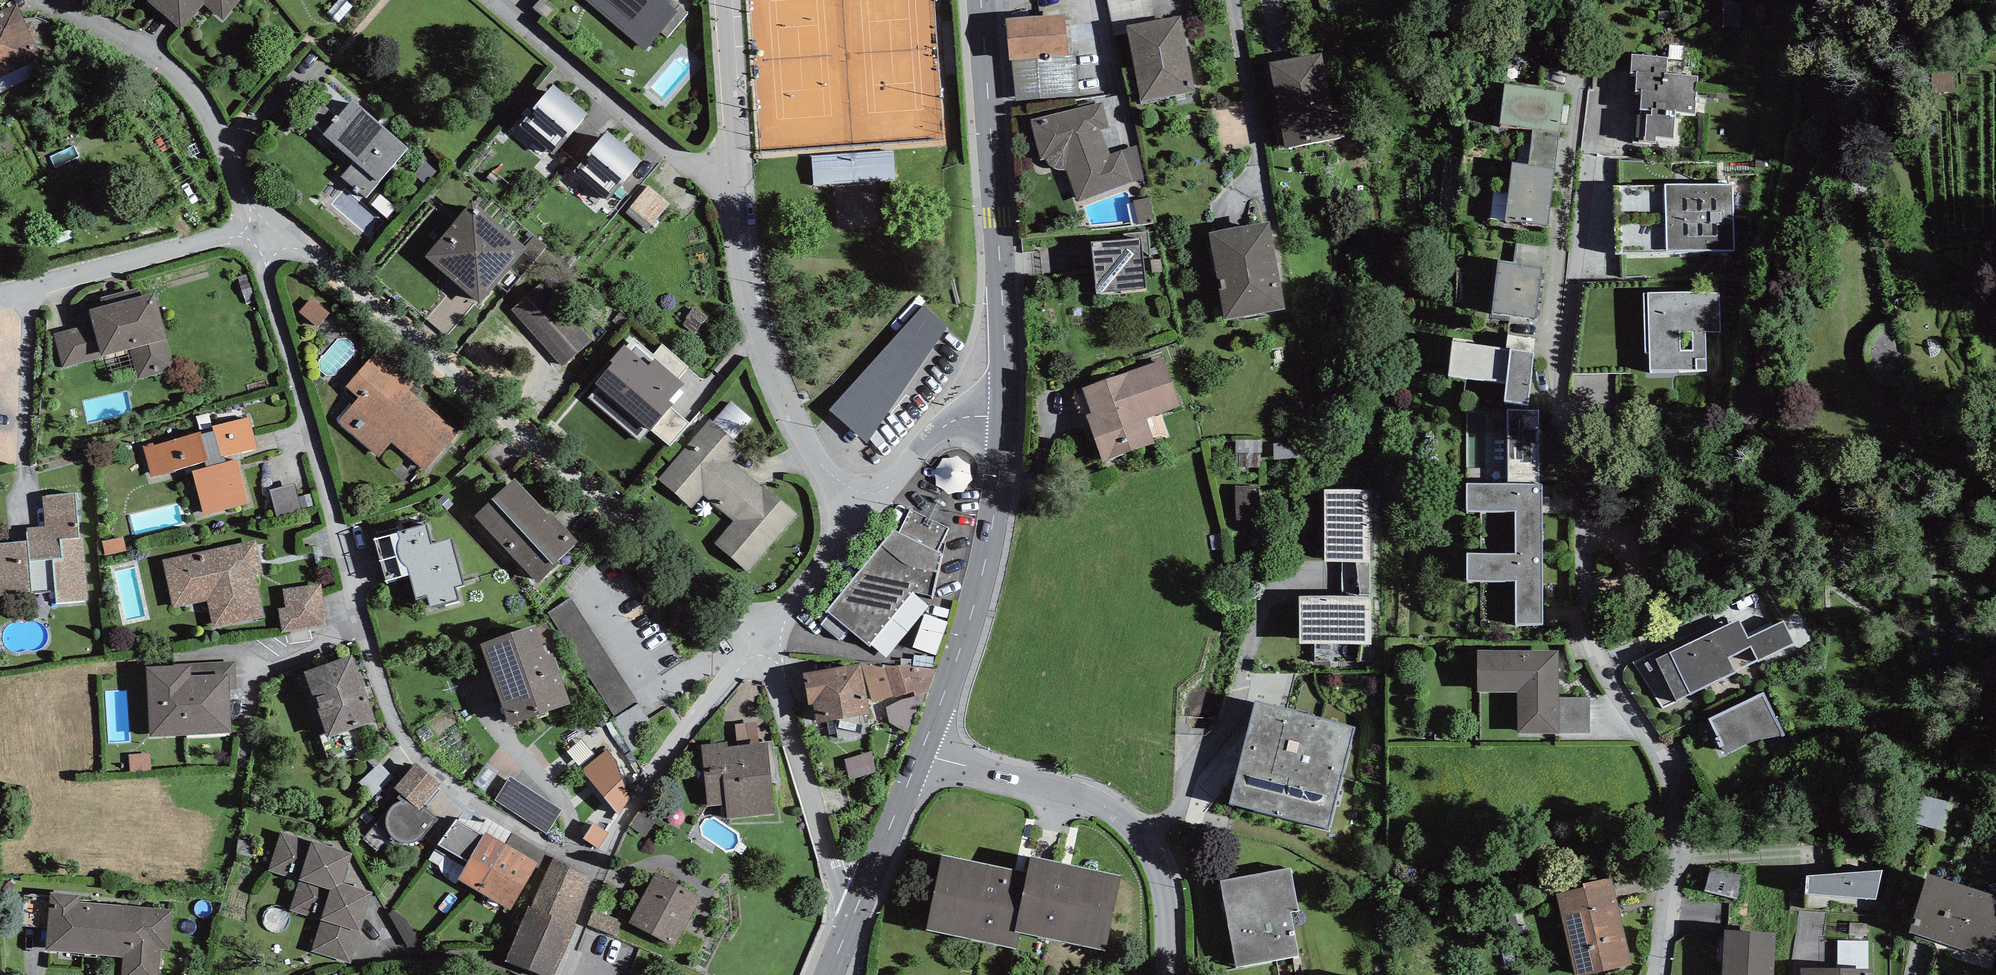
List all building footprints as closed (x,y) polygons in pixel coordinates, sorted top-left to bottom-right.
[(147,2),(182,31),(204,5),(224,21),(241,0),(149,0),(147,2)] [(662,0),(581,0),(646,50),(677,11),(662,0)] [(1155,5),(1154,0),(1110,0),(1113,15),(1155,5)] [(0,27),(0,88),(47,69),(26,17),(0,27)] [(1065,18),(1005,21),(1007,58),(1067,55),(1065,18)] [(1191,27),(1128,37),(1139,110),(1202,100),(1191,27)] [(1668,57),(1632,55),(1631,72),(1637,73),(1636,91),(1642,92),(1638,142),(1656,144),(1656,137),(1674,138),(1676,112),(1696,114),(1698,76),(1667,74),(1668,57)] [(1325,60),(1264,71),(1280,155),(1341,144),(1325,60)] [(1564,92),(1504,84),(1498,125),(1559,134),(1564,92)] [(593,124),(555,92),(515,140),(553,172),(593,124)] [(1106,104),(1037,126),(1066,212),(1134,189),(1106,104)] [(409,150),(354,106),(325,141),(381,186),(409,150)] [(645,170),(609,139),(567,187),(602,218),(645,170)] [(1556,177),(1515,171),(1507,224),(1548,230),(1556,177)] [(1732,184),(1614,187),(1616,253),(1734,250),(1732,184)] [(652,191),(629,219),(652,238),(675,210),(652,191)] [(528,253),(475,206),(427,260),(479,306),(528,253)] [(1153,206),(1139,208),(1142,230),(1157,228),(1153,206)] [(1272,233),(1213,242),(1225,326),(1285,317),(1272,233)] [(1142,238),(1091,243),(1096,295),(1148,290),(1142,238)] [(1543,273),(1497,267),(1490,321),(1536,327),(1543,273)] [(1720,292),(1648,293),(1650,370),(1706,369),(1705,332),(1721,331),(1720,292)] [(93,323),(53,334),(63,368),(130,350),(138,380),(175,370),(155,293),(89,310),(93,323)] [(566,372),(591,348),(538,293),(513,317),(566,372)] [(947,327),(923,305),(829,411),(868,444),(947,327)] [(313,306),(302,321),(320,333),(331,319),(313,306)] [(1537,358),(1457,348),(1451,400),(1531,410),(1537,358)] [(687,397),(629,352),(588,405),(646,450),(687,397)] [(339,428),(417,491),(466,434),(372,356),(346,390),(358,405),(339,428)] [(1166,366),(1081,394),(1105,467),(1159,450),(1151,426),(1182,415),(1166,366)] [(153,443),(143,447),(151,477),(186,468),(187,472),(192,471),(203,514),(248,502),(237,459),(227,461),(226,458),(258,449),(249,416),(211,426),(212,431),(202,434),(201,431),(154,446),(153,443)] [(1539,420),(1469,421),(1469,474),(1540,474),(1539,420)] [(745,447),(713,421),(654,493),(691,523),(710,500),(737,522),(721,541),(754,569),(795,519),(729,466),(745,447)] [(971,496),(967,466),(941,470),(946,500),(971,496)] [(478,516),(539,588),(584,549),(518,483),(478,516)] [(295,484),(270,491),(277,518),(303,511),(295,484)] [(1551,487),(1470,487),(1470,522),(1520,522),(1520,561),(1469,561),(1469,589),(1521,589),(1522,629),(1551,629),(1551,487)] [(1375,491),(1326,492),(1327,575),(1376,575),(1375,491)] [(42,496),(44,527),(27,528),(28,541),(0,543),(0,597),(56,592),(57,603),(88,600),(83,538),(79,538),(76,493),(42,496)] [(898,536),(829,615),(870,647),(917,594),(938,602),(944,556),(954,532),(912,513),(898,536)] [(426,525),(398,532),(416,600),(427,597),(431,610),(460,602),(456,587),(463,585),(451,540),(432,545),(426,525)] [(165,563),(173,610),(210,603),(216,637),(274,626),(259,546),(165,563)] [(285,608),(278,610),(282,633),(328,625),(321,583),(282,590),(285,608)] [(581,604),(558,615),(613,723),(636,711),(581,604)] [(1380,606),(1300,607),(1301,651),(1381,649),(1380,606)] [(1744,621),(1753,642),(1785,627),(1776,607),(1744,621)] [(543,629),(489,648),(520,736),(574,717),(543,629)] [(1727,632),(1666,661),(1685,700),(1746,671),(1727,632)] [(1559,652),(1478,655),(1480,699),(1519,698),(1520,736),(1561,734),(1559,652)] [(356,655),(302,677),(330,745),(384,724),(356,655)] [(865,666),(807,679),(816,723),(875,715),(865,666)] [(231,673),(150,677),(152,735),(234,731),(231,673)] [(1765,700),(1709,726),(1728,767),(1784,740),(1765,700)] [(1355,727),(1256,701),(1230,804),(1328,829),(1355,727)] [(776,751),(710,752),(711,816),(778,814),(776,751)] [(854,785),(880,777),(875,759),(849,766),(854,785)] [(440,826),(426,811),(445,793),(421,769),(397,792),(408,803),(384,827),(411,854),(440,826)] [(1937,829),(1943,806),(1921,800),(1915,824),(1937,829)] [(605,854),(614,838),(596,828),(588,844),(605,854)] [(357,854),(280,831),(266,880),(295,889),(287,916),(321,926),(314,952),(354,963),(374,892),(348,885),(357,854)] [(544,864),(482,836),(460,884),(522,912),(544,864)] [(1024,874),(947,859),(931,936),(1021,954),(1024,937),(1109,954),(1126,876),(1028,856),(1024,874)] [(587,887),(546,870),(508,957),(549,974),(587,887)] [(1742,878),(1713,870),(1707,889),(1736,897),(1742,878)] [(1880,871),(1807,876),(1806,894),(1875,899),(1880,871)] [(709,896),(658,873),(632,930),(683,953),(709,896)] [(1292,874),(1222,884),(1234,971),(1304,961),(1292,874)] [(1560,891),(1580,974),(1625,974),(1638,972),(1615,878),(1560,891)] [(1932,880),(1916,936),(1993,958),(1995,947),(1995,898),(1932,880)] [(56,899),(55,952),(120,952),(120,974),(171,974),(171,899),(56,899)] [(1728,933),(1724,974),(1768,974),(1771,936),(1728,933)]
